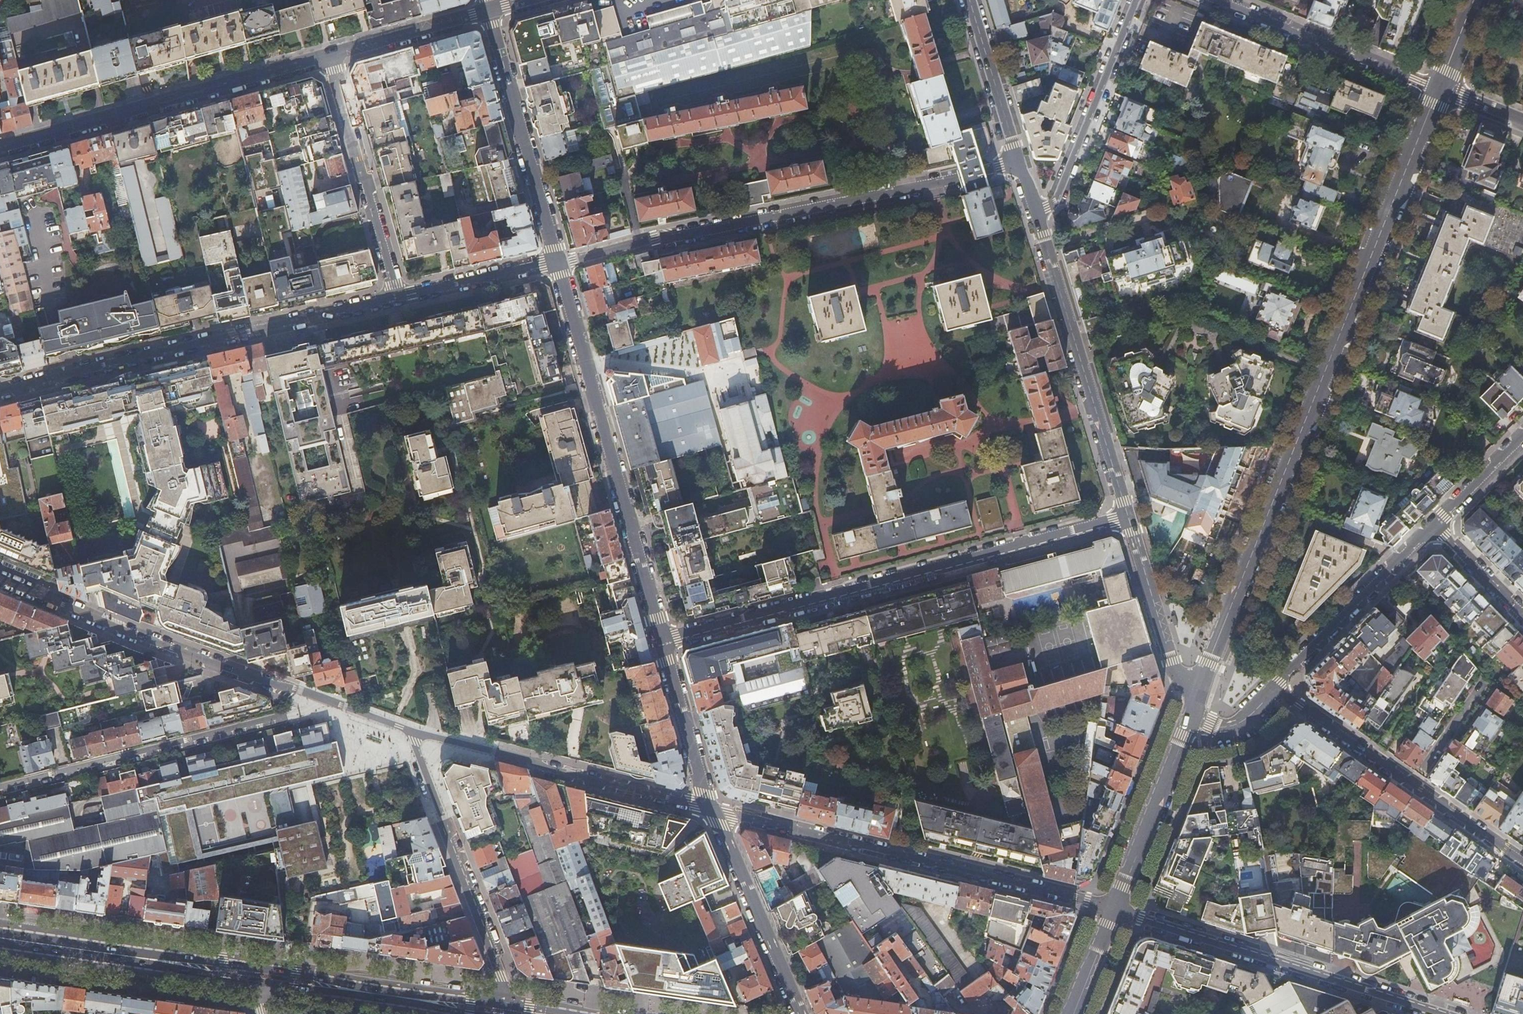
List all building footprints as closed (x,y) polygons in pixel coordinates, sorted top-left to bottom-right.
[(42,9),(30,12),(23,13),(23,14),(6,18),(8,25),(10,32),(81,10),(78,0),(41,0),(42,9)] [(30,12),(42,9),(41,0),(29,0),(30,12)] [(94,5),(90,8),(91,10),(92,11),(93,12),(94,13),(95,14),(96,15),(98,16),(100,14),(122,9),(119,0),(117,0),(111,2),(110,0),(93,0),(94,5)] [(313,25),(356,13),(365,11),(362,0),(307,0),(308,4),(313,25)] [(365,11),(370,30),(383,27),(396,23),(409,20),(421,16),(417,0),(399,0),(394,1),(386,4),(380,5),(379,0),(362,0),(365,11)] [(421,16),(424,16),(431,14),(444,10),(464,4),(466,1),(467,0),(417,0),(421,16)] [(592,13),(600,42),(607,67),(616,100),(635,96),(810,46),(811,9),(727,34),(720,10),(727,8),(729,17),(785,0),(754,0),(742,4),(741,0),(710,0),(711,2),(702,5),(705,14),(700,16),(693,18),(690,6),(689,5),(646,17),(647,19),(650,31),(627,37),(622,39),(613,8),(592,13)] [(897,22),(902,20),(924,14),(927,13),(923,0),(891,0),(897,22)] [(997,31),(1010,27),(1003,0),(988,0),(997,31)] [(1108,32),(1120,1),(1116,0),(1074,0),(1072,3),(1097,13),(1093,23),(1094,25),(1095,27),(1108,32)] [(1307,20),(1330,30),(1339,7),(1345,9),(1348,0),(1315,0),(1307,20)] [(1375,9),(1381,19),(1389,22),(1384,35),(1378,49),(1400,58),(1422,1),(1421,0),(1379,0),(1375,9)] [(238,10),(246,44),(273,36),(280,34),(275,14),(272,3),(265,5),(241,11),(241,9),(238,10)] [(552,11),(561,46),(578,41),(579,47),(600,42),(592,13),(590,4),(588,5),(581,3),(580,7),(579,7),(575,9),(570,8),(567,7),(566,11),(564,12),(561,13),(554,10),(552,11)] [(275,14),(280,34),(313,25),(308,4),(275,14)] [(189,23),(180,25),(185,61),(195,58),(246,44),(238,10),(238,9),(189,23)] [(515,21),(509,32),(514,48),(519,66),(528,64),(546,59),(556,56),(555,52),(554,48),(561,46),(552,11),(515,21)] [(929,31),(924,14),(902,20),(919,81),(910,83),(919,112),(928,141),(930,147),(923,149),(927,168),(956,163),(956,164),(978,159),(977,156),(980,154),(984,152),(988,147),(989,143),(989,138),(988,133),(985,122),(968,127),(969,129),(958,132),(955,121),(949,104),(944,87),(940,75),(941,75),(941,74),(937,62),(929,31)] [(1051,26),(1061,30),(1064,21),(1062,18),(1052,14),(1052,15),(1051,26)] [(1044,29),(1051,26),(1052,15),(1039,18),(1042,30),(1044,29)] [(129,37),(130,39),(178,26),(177,23),(129,37)] [(1010,27),(997,31),(995,31),(999,44),(1025,37),(1022,23),(1010,27)] [(1268,96),(1282,102),(1285,94),(1287,88),(1285,87),(1291,73),(1293,74),(1297,63),(1233,38),(1201,24),(1191,50),(1187,58),(1148,43),(1143,55),(1138,68),(1153,74),(1164,79),(1175,83),(1184,87),(1176,105),(1190,111),(1201,83),(1188,78),(1195,62),(1199,53),(1274,83),(1268,96)] [(8,25),(0,27),(0,61),(2,69),(11,105),(17,128),(27,125),(32,124),(27,104),(26,101),(16,104),(17,97),(13,77),(20,75),(19,70),(10,32),(8,25)] [(130,39),(129,39),(137,74),(140,73),(183,61),(185,61),(180,25),(178,26),(130,39)] [(1050,63),(1051,26),(1044,29),(1046,37),(1026,42),(1032,66),(1050,63)] [(1068,33),(1061,30),(1051,26),(1050,63),(1049,69),(1049,76),(1078,87),(1084,73),(1063,66),(1070,48),(1063,45),(1068,33)] [(1378,49),(1384,35),(1374,31),(1368,45),(1378,49)] [(472,33),(430,45),(436,66),(436,68),(460,62),(463,73),(461,73),(462,77),(464,76),(468,89),(492,83),(486,61),(479,36),(475,35),(472,33)] [(1075,36),(1068,33),(1063,45),(1070,48),(1075,36)] [(91,50),(99,84),(137,74),(129,39),(127,40),(111,44),(109,45),(93,49),(91,50)] [(607,67),(600,42),(579,47),(578,41),(561,46),(562,50),(555,52),(556,56),(582,49),(588,71),(607,67)] [(430,45),(411,50),(417,71),(436,66),(430,45)] [(546,59),(551,81),(558,79),(588,71),(582,49),(556,56),(546,59)] [(26,101),(27,104),(32,103),(44,99),(53,97),(74,91),(82,89),(95,86),(99,84),(91,50),(83,52),(19,70),(20,75),(25,95),(26,101)] [(356,65),(350,75),(373,156),(382,188),(388,187),(414,181),(419,180),(397,102),(423,94),(417,71),(411,50),(356,65)] [(533,86),(551,81),(546,59),(528,64),(533,86)] [(183,61),(140,73),(140,75),(184,63),(183,61)] [(616,100),(607,67),(588,71),(602,124),(603,129),(607,128),(615,126),(616,127),(614,127),(614,130),(616,130),(621,148),(648,143),(647,142),(642,120),(641,120),(635,96),(616,100)] [(1049,76),(1049,69),(1026,76),(1028,83),(1041,79),(1049,77),(1049,76)] [(439,76),(440,81),(444,96),(455,93),(461,91),(460,88),(454,89),(451,78),(449,79),(448,74),(439,76)] [(1164,79),(1153,74),(1151,79),(1162,84),(1164,79)] [(13,77),(17,97),(25,95),(20,75),(13,77)] [(311,77),(258,92),(262,111),(283,105),(284,109),(287,112),(290,111),(291,107),(294,106),(297,116),(295,117),(297,125),(330,116),(321,83),(311,77)] [(558,79),(551,81),(554,83),(555,88),(560,86),(558,79)] [(1041,79),(1028,83),(1012,88),(1016,102),(1043,94),(1040,85),(1042,84),(1041,79)] [(1173,88),(1175,83),(1164,79),(1162,84),(1173,88)] [(1333,97),(1339,82),(1331,79),(1325,94),(1333,97)] [(1333,97),(1328,109),(1341,114),(1344,107),(1371,118),(1376,105),(1379,106),(1383,97),(1339,80),(1339,82),(1333,97)] [(429,84),(434,99),(444,96),(440,81),(429,84)] [(551,81),(533,86),(525,88),(528,98),(531,110),(533,116),(536,129),(539,138),(539,139),(562,134),(563,134),(565,128),(565,124),(568,123),(566,116),(572,115),(571,114),(566,93),(566,92),(562,93),(560,86),(555,88),(554,83),(551,81)] [(1320,87),(1304,81),(1302,85),(1318,91),(1320,87)] [(434,99),(425,101),(429,116),(452,109),(456,123),(455,123),(458,133),(472,129),(468,112),(478,109),(482,127),(502,121),(499,110),(497,100),(492,83),(468,89),(467,89),(469,98),(467,99),(467,100),(467,101),(458,104),(455,93),(444,96),(434,99)] [(1035,159),(1036,160),(1054,161),(1055,161),(1056,160),(1069,127),(1062,124),(1072,102),(1073,102),(1075,101),(1077,96),(1076,94),(1075,93),(1075,92),(1054,84),(1049,97),(1046,96),(1043,103),(1040,102),(1035,114),(1032,113),(1021,116),(1033,157),(1034,158),(1035,159)] [(1318,91),(1302,85),(1298,96),(1294,106),(1291,112),(1322,124),(1328,109),(1333,97),(1325,94),(1318,91)] [(667,114),(642,120),(647,142),(806,109),(802,86),(777,91),(777,90),(768,92),(768,93),(728,101),(728,100),(716,102),(717,104),(675,113),(675,111),(667,113),(667,114)] [(74,91),(53,97),(53,100),(74,94),(74,91)] [(243,97),(229,100),(236,128),(240,148),(269,140),(268,133),(267,131),(247,137),(245,129),(242,128),(241,126),(248,124),(248,122),(247,118),(251,117),(252,121),(253,123),(264,119),(262,111),(258,92),(252,94),(243,97)] [(567,93),(566,93),(571,114),(573,113),(574,111),(569,94),(567,93)] [(1291,96),(1285,94),(1282,102),(1294,106),(1298,96),(1292,93),(1291,96)] [(1142,106),(1123,98),(1118,111),(1120,112),(1113,128),(1138,138),(1143,124),(1136,121),(1142,106)] [(219,103),(200,109),(207,136),(217,133),(228,130),(236,128),(229,100),(219,103)] [(1,132),(12,129),(17,128),(11,105),(0,108),(0,128),(1,132)] [(1374,119),(1379,106),(1376,105),(1371,118),(1374,119)] [(165,118),(149,123),(156,150),(165,148),(170,146),(172,151),(208,141),(207,136),(200,109),(186,112),(165,118)] [(1322,124),(1291,112),(1287,123),(1287,122),(1282,134),(1295,140),(1287,160),(1299,165),(1304,167),(1299,179),(1305,181),(1301,190),(1304,191),(1318,197),(1332,203),(1334,200),(1338,201),(1341,194),(1320,186),(1327,168),(1330,169),(1334,169),(1340,153),(1338,152),(1343,139),(1328,133),(1331,128),(1322,124)] [(337,135),(334,123),(332,123),(330,116),(297,125),(298,127),(296,128),(298,136),(293,138),(294,142),(289,150),(281,153),(284,166),(289,165),(291,169),(298,167),(323,160),(341,155),(339,148),(341,147),(337,135)] [(443,137),(436,139),(446,174),(448,173),(462,170),(507,160),(513,159),(509,143),(502,121),(482,127),(472,129),(458,133),(443,137)] [(137,237),(138,244),(144,267),(156,264),(155,258),(133,166),(129,167),(128,161),(144,156),(146,162),(158,159),(156,150),(149,123),(133,127),(130,128),(111,133),(122,178),(127,197),(129,207),(131,215),(137,237)] [(439,123),(432,125),(436,139),(443,137),(439,123)] [(1506,133),(1481,123),(1462,170),(1470,173),(1467,180),(1493,191),(1500,173),(1495,171),(1497,167),(1498,168),(1499,166),(1496,164),(1498,158),(1497,157),(1506,133)] [(1101,126),(1098,133),(1110,138),(1107,146),(1119,150),(1118,152),(1129,157),(1134,146),(1141,149),(1140,150),(1147,152),(1149,146),(1101,126)] [(580,151),(574,131),(563,134),(564,139),(565,139),(568,147),(566,148),(568,154),(580,151)] [(100,136),(88,140),(93,163),(111,159),(116,180),(122,178),(111,133),(100,136)] [(568,147),(565,139),(564,139),(563,134),(539,139),(545,161),(568,155),(566,148),(568,147)] [(74,144),(68,145),(73,166),(78,164),(79,169),(89,166),(90,174),(96,172),(93,163),(88,140),(74,144)] [(57,187),(60,186),(61,187),(73,184),(74,182),(77,182),(73,167),(73,166),(68,145),(54,149),(47,151),(53,174),(54,174),(57,187)] [(27,156),(7,162),(14,191),(16,199),(44,192),(43,191),(57,187),(54,174),(53,174),(47,151),(27,156)] [(242,157),(255,208),(258,222),(270,273),(279,309),(288,307),(292,306),(291,302),(297,300),(298,303),(304,302),(309,301),(315,299),(325,297),(323,292),(317,265),(308,267),(293,271),(289,256),(286,257),(280,235),(291,232),(291,231),(285,206),(275,208),(271,191),(281,189),(277,173),(274,158),(263,161),(261,152),(242,157)] [(1104,152),(1099,166),(1120,174),(1123,167),(1127,169),(1129,163),(1104,152)] [(347,174),(341,155),(323,160),(329,179),(347,174)] [(613,165),(611,157),(601,159),(602,160),(590,163),(591,170),(606,167),(613,165)] [(986,188),(978,159),(956,164),(965,194),(986,188)] [(507,160),(462,170),(472,207),(494,201),(497,211),(519,206),(507,160)] [(765,172),(767,180),(770,195),(826,183),(821,160),(797,165),(796,164),(789,166),(789,167),(765,172)] [(14,191),(7,162),(0,164),(0,195),(14,191)] [(615,174),(613,165),(606,167),(608,176),(615,174)] [(1150,168),(1142,165),(1140,170),(1148,173),(1150,168)] [(1120,174),(1099,166),(1093,180),(1118,189),(1121,183),(1117,181),(1120,174)] [(291,169),(277,173),(281,189),(285,206),(291,231),(308,227),(357,214),(350,185),(312,195),(314,203),(307,204),(298,167),(291,169)] [(96,172),(90,174),(86,175),(89,188),(99,185),(96,172)] [(448,173),(446,174),(438,176),(444,198),(454,196),(448,173)] [(1251,182),(1228,173),(1218,177),(1218,211),(1236,218),(1251,182)] [(579,180),(578,174),(559,178),(565,202),(579,199),(577,193),(591,189),(588,177),(579,180)] [(1173,191),(1169,192),(1173,205),(1193,199),(1188,182),(1185,183),(1184,179),(1178,180),(1176,177),(1170,179),(1173,191)] [(1205,183),(1204,199),(1204,205),(1216,206),(1216,178),(1205,183)] [(767,180),(759,181),(762,196),(770,195),(767,180)] [(449,250),(453,270),(460,268),(470,266),(459,220),(459,219),(456,220),(457,222),(425,229),(414,181),(388,187),(406,260),(449,250)] [(747,207),(763,203),(762,196),(759,181),(743,185),(747,207)] [(1105,203),(1107,204),(1110,197),(1112,198),(1115,193),(1118,194),(1119,192),(1093,181),(1086,196),(1105,203)] [(61,187),(60,186),(57,187),(57,190),(78,185),(77,182),(74,182),(73,184),(61,187)] [(986,188),(965,194),(965,195),(961,196),(973,240),(1000,232),(991,200),(1002,197),(1000,192),(999,187),(988,190),(987,188),(986,188)] [(658,194),(635,199),(639,221),(694,210),(689,188),(666,193),(665,191),(658,193),(658,194)] [(1496,195),(1482,190),(1479,198),(1492,203),(1496,195)] [(13,230),(21,264),(32,261),(16,199),(14,191),(0,195),(0,233),(13,230)] [(1292,212),(1289,219),(1298,223),(1298,225),(1308,229),(1318,205),(1319,205),(1315,203),(1318,197),(1304,191),(1300,200),(1298,199),(1295,206),(1293,206),(1291,207),(1291,210),(1291,211),(1292,212)] [(89,232),(109,227),(102,200),(101,195),(100,192),(81,197),(83,204),(88,228),(89,232)] [(1119,201),(1116,208),(1113,214),(1123,212),(1124,209),(1128,210),(1135,208),(1139,200),(1122,193),(1119,201)] [(172,217),(167,195),(154,199),(167,255),(169,261),(182,257),(174,225),(172,217)] [(1086,196),(1083,195),(1077,210),(1075,209),(1073,209),(1072,210),(1070,211),(1069,213),(1069,214),(1069,216),(1070,218),(1071,219),(1072,220),(1070,225),(1072,227),(1104,218),(1102,211),(1105,203),(1086,196)] [(565,202),(563,203),(568,222),(601,213),(600,209),(593,211),(593,212),(587,213),(585,202),(592,200),(591,196),(579,199),(565,202)] [(129,207),(127,197),(119,199),(121,209),(129,207)] [(83,204),(62,209),(68,233),(88,228),(83,204)] [(526,205),(519,206),(497,211),(491,213),(502,259),(519,255),(532,252),(534,248),(537,244),(529,216),(526,205)] [(1113,207),(1108,205),(1107,207),(1109,208),(1106,216),(1111,218),(1113,214),(1116,208),(1113,207)] [(1323,207),(1318,205),(1309,229),(1314,231),(1323,207)] [(1444,214),(1405,312),(1419,318),(1413,332),(1441,342),(1453,314),(1440,309),(1468,240),(1483,246),(1494,217),(1464,205),(1459,219),(1444,214)] [(129,207),(121,209),(123,218),(131,215),(129,207)] [(255,208),(226,215),(229,229),(258,222),(255,208)] [(467,218),(459,220),(470,266),(485,263),(502,259),(491,213),(475,216),(478,228),(484,226),(489,231),(490,234),(488,238),(476,240),(472,238),(467,218)] [(601,213),(568,222),(572,234),(575,248),(576,249),(631,233),(631,231),(630,229),(607,236),(606,229),(597,231),(597,232),(594,233),(591,233),(590,230),(592,227),(596,227),(604,225),(601,213)] [(95,234),(98,247),(103,246),(100,234),(109,232),(113,250),(114,249),(109,227),(89,232),(90,235),(95,234)] [(1,287),(2,287),(9,316),(19,314),(28,311),(33,310),(21,264),(13,230),(0,233),(0,281),(1,287)] [(217,319),(219,324),(233,320),(250,317),(241,280),(237,262),(235,255),(232,244),(229,230),(198,238),(205,266),(221,262),(228,292),(212,296),(217,315),(217,319)] [(103,246),(105,252),(113,250),(109,232),(100,234),(103,246)] [(1105,257),(1112,280),(1124,277),(1125,281),(1137,278),(1137,280),(1162,273),(1164,279),(1173,277),(1169,265),(1185,260),(1181,248),(1179,249),(1175,239),(1162,243),(1161,240),(1164,239),(1162,232),(1154,234),(1155,238),(1144,241),(1143,238),(1135,240),(1137,247),(1128,250),(1127,247),(1117,250),(1118,253),(1105,257)] [(312,246),(311,240),(301,234),(296,243),(298,243),(301,245),(303,248),(312,246)] [(129,239),(131,246),(138,244),(137,237),(129,239)] [(232,244),(235,255),(255,250),(253,239),(232,244)] [(680,255),(658,260),(661,271),(664,282),(708,272),(708,274),(713,273),(713,271),(759,261),(754,239),(733,244),(733,243),(729,243),(725,244),(725,245),(688,253),(687,252),(683,253),(680,254),(680,255)] [(1276,242),(1274,247),(1255,240),(1246,262),(1262,269),(1262,267),(1273,272),(1274,268),(1287,273),(1288,270),(1290,271),(1292,270),(1294,266),(1293,264),(1291,264),(1292,260),(1287,258),(1291,248),(1276,242)] [(1112,280),(1105,257),(1103,251),(1085,256),(1082,248),(1077,249),(1075,244),(1061,249),(1073,290),(1080,287),(1078,282),(1101,275),(1103,283),(1112,280)] [(98,247),(93,248),(95,254),(105,252),(103,246),(98,247)] [(317,263),(317,265),(323,292),(370,281),(376,280),(368,251),(317,263)] [(640,254),(631,256),(637,278),(647,276),(661,271),(658,260),(649,262),(647,252),(640,254)] [(155,258),(156,264),(169,261),(167,255),(155,258)] [(607,268),(605,264),(582,270),(588,292),(602,288),(609,286),(605,268),(607,268)] [(241,280),(250,317),(265,313),(276,310),(279,309),(270,273),(267,274),(241,280)] [(1162,273),(1137,280),(1139,287),(1164,279),(1162,273)] [(1047,308),(1042,293),(1025,298),(1028,309),(989,320),(983,297),(977,275),(939,285),(938,282),(931,284),(943,333),(989,321),(993,336),(1007,332),(1025,327),(1033,325),(1051,320),(1047,308)] [(20,371),(23,370),(9,316),(2,287),(1,287),(0,281),(0,376),(20,371)] [(323,292),(325,297),(351,291),(371,286),(370,281),(323,292)] [(476,308),(483,332),(523,320),(541,385),(560,379),(554,356),(555,355),(552,342),(563,339),(561,334),(551,298),(548,288),(538,281),(528,283),(530,293),(522,295),(521,295),(514,297),(501,301),(495,303),(476,308)] [(209,283),(151,297),(159,328),(188,322),(191,321),(198,319),(201,319),(217,315),(212,296),(209,283)] [(1275,287),(1263,283),(1258,296),(1265,299),(1261,310),(1255,308),(1252,317),(1258,320),(1257,323),(1265,327),(1261,336),(1277,342),(1281,333),(1287,335),(1300,304),(1295,302),(1295,301),(1273,292),(1275,287)] [(59,322),(38,328),(40,339),(45,356),(67,351),(143,332),(159,328),(151,297),(131,302),(128,286),(125,287),(127,295),(100,302),(57,312),(59,322)] [(851,287),(806,299),(816,337),(813,338),(815,344),(817,343),(818,345),(863,332),(856,307),(851,287)] [(1081,290),(1080,287),(1073,290),(1077,303),(1084,301),(1084,298),(1083,295),(1082,292),(1081,290)] [(588,292),(581,293),(588,317),(607,312),(608,312),(607,308),(603,294),(606,293),(605,290),(602,291),(602,288),(588,292)] [(666,289),(660,291),(664,305),(670,303),(666,289)] [(501,299),(476,306),(476,308),(495,303),(501,301),(501,299)] [(635,317),(633,309),(636,308),(633,299),(618,303),(617,305),(617,306),(607,308),(608,312),(607,312),(608,316),(610,324),(626,320),(635,317)] [(671,308),(670,303),(664,305),(651,308),(652,313),(671,308)] [(1493,306),(1490,311),(1490,314),(1495,317),(1501,308),(1496,305),(1493,306)] [(321,343),(315,344),(321,369),(401,351),(483,332),(476,308),(468,310),(459,312),(450,314),(424,320),(410,323),(405,324),(385,328),(377,330),(361,334),(339,339),(332,340),(321,343)] [(38,328),(33,310),(28,311),(33,329),(38,328)] [(423,317),(424,320),(450,314),(450,311),(423,317)] [(19,314),(9,316),(23,370),(35,367),(47,364),(45,356),(40,339),(22,344),(23,341),(21,335),(24,334),(19,314)] [(720,322),(692,330),(697,349),(701,365),(726,358),(725,353),(741,350),(733,318),(720,322)] [(633,346),(626,320),(610,324),(605,325),(613,351),(627,347),(633,346)] [(1064,367),(1051,320),(1033,325),(1036,333),(1033,333),(1035,339),(1033,340),(1031,341),(1029,340),(1025,327),(1007,332),(1021,378),(1039,373),(1034,357),(1037,356),(1036,353),(1039,352),(1042,362),(1044,361),(1047,371),(1064,367)] [(159,328),(160,332),(176,328),(189,325),(188,322),(159,328)] [(1477,325),(1473,331),(1481,338),(1485,334),(1477,325)] [(290,349),(290,350),(280,352),(264,356),(267,370),(286,445),(300,504),(309,502),(310,507),(314,506),(313,501),(350,492),(336,431),(321,369),(315,344),(308,346),(307,341),(297,344),(297,346),(294,347),(294,348),(290,349)] [(1433,352),(1410,343),(1406,354),(1405,353),(1402,355),(1399,362),(1400,365),(1401,365),(1397,376),(1412,382),(1415,374),(1422,376),(1421,380),(1432,385),(1434,385),(1440,382),(1441,381),(1445,371),(1430,365),(1435,353),(1433,352)] [(251,346),(244,348),(257,402),(265,400),(262,387),(263,384),(260,371),(267,370),(264,356),(261,344),(251,346)] [(221,353),(206,356),(217,402),(227,442),(237,440),(244,438),(245,441),(248,440),(242,415),(234,417),(231,406),(230,406),(225,385),(223,385),(220,375),(239,371),(241,376),(243,383),(240,383),(249,419),(250,419),(261,417),(257,402),(244,348),(227,352),(221,353)] [(754,349),(742,352),(745,366),(758,363),(754,349)] [(1168,388),(1164,386),(1169,377),(1162,373),(1162,371),(1155,367),(1153,368),(1151,367),(1152,365),(1148,362),(1148,361),(1152,356),(1145,350),(1141,351),(1133,354),(1131,352),(1123,354),(1123,357),(1111,360),(1108,370),(1110,371),(1117,391),(1116,393),(1118,396),(1122,394),(1123,397),(1119,399),(1118,402),(1120,403),(1127,424),(1125,426),(1132,432),(1136,431),(1145,429),(1147,430),(1154,428),(1155,425),(1164,423),(1161,412),(1159,413),(1158,407),(1168,388)] [(1207,382),(1208,385),(1217,381),(1216,378),(1236,368),(1238,363),(1237,362),(1241,352),(1238,351),(1230,357),(1234,362),(1232,367),(1215,375),(1213,373),(1207,382)] [(1259,359),(1259,357),(1252,354),(1250,356),(1241,352),(1237,362),(1238,363),(1236,368),(1216,378),(1217,381),(1208,385),(1212,393),(1211,394),(1210,395),(1213,401),(1214,402),(1215,402),(1216,404),(1218,409),(1220,410),(1219,412),(1218,412),(1213,422),(1222,426),(1222,429),(1229,431),(1232,429),(1240,433),(1244,434),(1252,428),(1250,427),(1258,406),(1261,406),(1260,402),(1256,400),(1257,398),(1261,399),(1264,397),(1263,395),(1270,375),(1273,375),(1271,364),(1259,359)] [(117,421),(117,420),(121,419),(123,415),(124,415),(126,416),(137,413),(140,415),(141,419),(139,420),(134,429),(148,484),(157,487),(155,492),(153,495),(149,501),(146,507),(154,511),(145,534),(137,530),(135,536),(134,542),(134,544),(131,551),(126,552),(126,554),(80,565),(86,592),(95,591),(104,589),(142,604),(142,607),(104,591),(101,592),(105,609),(134,621),(138,623),(143,611),(143,610),(156,615),(154,609),(158,610),(159,616),(160,619),(161,621),(163,623),(165,625),(167,626),(168,628),(169,629),(170,630),(171,631),(173,632),(203,643),(229,652),(230,650),(236,652),(245,650),(239,627),(234,606),(229,588),(207,594),(207,592),(205,589),(202,587),(189,582),(188,585),(180,583),(179,586),(166,581),(160,569),(161,569),(165,571),(168,565),(173,559),(176,556),(179,548),(174,546),(184,523),(188,512),(191,507),(193,502),(198,501),(232,493),(224,460),(187,470),(184,468),(181,455),(171,414),(168,412),(167,408),(170,404),(179,402),(190,409),(217,402),(206,356),(177,363),(176,360),(149,366),(150,370),(131,374),(130,372),(121,374),(113,378),(99,382),(80,386),(72,387),(62,389),(62,391),(58,392),(40,397),(49,434),(50,438),(67,433),(88,428),(87,427),(97,425),(97,426),(117,421)] [(495,356),(490,357),(495,376),(465,383),(472,413),(506,403),(506,401),(516,398),(506,363),(498,365),(495,356)] [(1490,378),(1503,391),(1516,404),(1522,396),(1522,379),(1522,378),(1510,366),(1503,373),(1499,369),(1490,378)] [(609,368),(603,374),(609,379),(614,374),(611,371),(609,368)] [(614,374),(609,379),(606,382),(613,406),(650,396),(645,375),(611,371),(614,374)] [(1044,372),(1039,373),(1021,378),(1033,417),(1037,431),(1037,432),(1034,433),(1041,461),(1040,462),(1040,460),(1020,465),(1032,512),(1079,500),(1073,478),(1066,453),(1061,435),(1059,425),(1055,411),(1053,403),(1056,402),(1055,398),(1055,395),(1051,396),(1050,394),(1047,383),(1044,372)] [(683,379),(645,375),(650,396),(685,386),(683,379)] [(1173,379),(1169,377),(1164,386),(1168,388),(1158,407),(1159,413),(1161,412),(1164,423),(1167,422),(1169,413),(1163,411),(1162,407),(1171,389),(1173,389),(1173,379)] [(667,461),(720,446),(707,396),(703,382),(685,386),(650,396),(613,406),(622,440),(630,471),(637,469),(667,461)] [(472,413),(465,383),(444,388),(454,425),(474,420),(472,413)] [(1410,390),(1399,386),(1397,391),(1395,391),(1392,398),(1380,393),(1373,411),(1394,420),(1394,422),(1415,431),(1422,412),(1416,409),(1419,400),(1408,395),(1410,390)] [(1520,408),(1516,404),(1503,391),(1490,403),(1499,412),(1500,411),(1502,409),(1507,414),(1511,418),(1520,408)] [(764,472),(772,470),(774,480),(787,477),(765,394),(757,396),(752,397),(753,401),(736,406),(719,411),(737,479),(746,477),(746,479),(753,483),(761,481),(765,475),(764,472)] [(877,522),(831,535),(838,560),(971,526),(964,500),(902,516),(890,470),(887,471),(882,449),(952,430),(963,436),(975,416),(963,408),(960,394),(938,399),(940,408),(869,427),(857,421),(847,442),(858,447),(877,522)] [(19,402),(17,403),(23,427),(25,438),(26,440),(49,434),(40,397),(29,399),(19,402)] [(0,407),(0,433),(3,432),(23,427),(17,403),(6,405),(0,407)] [(1218,409),(1216,404),(1214,405),(1215,409),(1215,411),(1209,411),(1210,421),(1213,422),(1218,412),(1219,412),(1220,410),(1218,409)] [(570,408),(589,480),(593,478),(574,407),(570,408)] [(589,516),(597,514),(596,507),(595,503),(593,498),(592,493),(591,489),(589,480),(570,408),(543,416),(561,484),(557,485),(497,501),(498,505),(486,509),(497,542),(574,520),(589,516)] [(171,414),(181,455),(183,452),(173,416),(171,414)] [(539,416),(557,485),(561,484),(543,416),(539,416)] [(262,453),(269,451),(261,417),(250,419),(254,436),(257,435),(262,453)] [(1491,430),(1487,435),(1495,443),(1507,431),(1497,421),(1490,428),(1491,430)] [(1403,437),(1371,424),(1371,425),(1369,427),(1368,428),(1367,430),(1367,433),(1367,435),(1366,437),(1375,441),(1365,466),(1367,466),(1369,469),(1372,470),(1375,471),(1378,471),(1380,472),(1380,471),(1394,477),(1399,465),(1398,465),(1401,456),(1408,459),(1416,450),(1403,437)] [(429,429),(405,435),(411,461),(412,461),(414,470),(413,470),(419,496),(454,487),(446,456),(435,458),(430,440),(432,439),(429,429)] [(50,438),(52,447),(69,442),(67,433),(50,438)] [(49,434),(26,440),(30,459),(53,454),(52,447),(50,438),(49,434)] [(27,514),(17,466),(8,468),(2,443),(0,435),(0,520),(27,514)] [(237,440),(227,442),(227,444),(247,526),(249,531),(263,528),(242,443),(238,444),(237,440)] [(1139,460),(1151,500),(1158,503),(1180,512),(1175,525),(1207,538),(1244,448),(1225,449),(1215,474),(1212,473),(1210,477),(1168,474),(1168,462),(1139,460)] [(53,454),(30,459),(39,499),(62,493),(53,454)] [(667,461),(637,469),(638,471),(649,512),(649,513),(679,506),(667,461)] [(645,513),(649,512),(638,471),(634,472),(639,493),(645,513)] [(1452,486),(1438,472),(1423,487),(1438,501),(1446,493),(1452,486)] [(792,476),(787,477),(774,480),(746,488),(751,506),(752,508),(745,510),(744,508),(744,507),(699,519),(700,522),(696,523),(691,502),(679,506),(649,513),(652,524),(654,526),(656,527),(658,528),(660,528),(662,528),(664,533),(665,536),(664,537),(663,538),(663,540),(663,541),(663,542),(664,543),(665,544),(666,545),(667,545),(668,549),(702,540),(802,513),(792,476)] [(1512,489),(1513,490),(1522,500),(1522,476),(1513,486),(1512,487),(1512,489)] [(1423,487),(1419,491),(1418,490),(1416,489),(1415,489),(1413,489),(1412,490),(1411,491),(1410,493),(1410,494),(1406,499),(1423,515),(1431,507),(1438,501),(1423,487)] [(1341,527),(1369,538),(1371,532),(1375,533),(1378,526),(1374,525),(1384,498),(1362,489),(1358,500),(1352,498),(1341,527)] [(38,499),(43,517),(49,545),(73,539),(69,522),(55,525),(52,511),(48,509),(48,507),(47,507),(48,504),(49,505),(50,504),(52,506),(53,509),(65,507),(62,493),(39,499),(38,499)] [(232,493),(198,501),(202,505),(233,498),(232,493)] [(995,496),(976,501),(984,532),(1003,527),(995,496)] [(1393,516),(1408,530),(1419,519),(1423,515),(1406,499),(1391,513),(1393,516)] [(1471,539),(1477,545),(1496,526),(1479,509),(1464,524),(1463,531),(1471,539)] [(624,559),(610,510),(597,514),(589,516),(593,534),(591,534),(592,538),(594,537),(602,565),(603,565),(624,559)] [(280,524),(286,523),(283,511),(277,513),(280,524)] [(1381,537),(1384,544),(1392,547),(1400,539),(1408,530),(1393,516),(1390,520),(1387,517),(1381,523),(1382,524),(1379,527),(1378,531),(1383,536),(1381,537)] [(2,560),(2,562),(3,562),(3,563),(11,567),(13,568),(14,567),(16,568),(15,569),(26,573),(26,572),(28,573),(27,574),(38,578),(38,577),(40,578),(41,576),(49,580),(58,584),(52,559),(51,552),(49,545),(43,517),(31,519),(36,541),(32,541),(32,539),(27,540),(24,538),(23,535),(20,536),(19,534),(15,534),(11,533),(11,530),(7,531),(7,528),(3,529),(0,528),(0,527),(0,559),(2,560)] [(249,531),(247,526),(216,533),(219,546),(242,541),(243,546),(280,538),(277,525),(263,528),(249,531)] [(1496,526),(1477,545),(1482,550),(1489,557),(1510,537),(1505,531),(1503,533),(1496,526)] [(1316,533),(1285,610),(1303,617),(1306,610),(1310,611),(1312,604),(1316,605),(1319,598),(1322,599),(1325,591),(1328,592),(1334,577),(1341,580),(1344,572),(1348,573),(1350,566),(1354,567),(1360,551),(1316,533)] [(1510,537),(1489,557),(1496,565),(1501,570),(1520,551),(1513,544),(1515,542),(1510,537)] [(998,575),(1004,597),(1100,571),(1109,606),(1085,613),(1101,669),(1106,667),(1121,663),(1151,654),(1132,590),(1128,591),(1123,572),(1127,572),(1118,542),(1110,538),(1101,540),(1093,543),(1094,548),(1057,558),(1056,553),(1016,564),(1006,567),(1007,572),(998,575)] [(59,551),(60,557),(61,557),(63,565),(68,564),(68,567),(80,564),(79,562),(73,539),(49,545),(51,552),(59,551)] [(712,578),(702,540),(668,549),(669,551),(678,585),(678,587),(712,578)] [(1174,544),(1163,567),(1178,574),(1189,552),(1174,544)] [(444,586),(428,590),(433,609),(434,614),(473,604),(470,589),(478,587),(468,545),(436,552),(444,586)] [(819,550),(812,551),(815,563),(824,560),(821,549),(819,550)] [(51,552),(52,559),(60,557),(59,551),(51,552)] [(674,587),(678,585),(669,551),(665,552),(667,560),(672,579),(674,587)] [(1501,570),(1508,576),(1514,582),(1522,572),(1522,553),(1520,551),(1501,570)] [(283,580),(290,578),(284,552),(235,564),(237,577),(280,567),(283,580)] [(589,555),(584,557),(587,569),(593,568),(589,555)] [(1417,571),(1434,588),(1453,569),(1447,562),(1440,556),(1432,556),(1417,571)] [(52,559),(58,584),(60,590),(75,597),(88,602),(87,595),(86,592),(80,565),(80,564),(68,567),(63,568),(63,565),(61,557),(60,557),(52,559)] [(788,558),(755,567),(755,568),(756,567),(759,579),(746,583),(745,581),(744,580),(743,580),(741,580),(732,582),(731,584),(730,585),(730,587),(716,591),(712,579),(713,579),(713,578),(712,578),(678,587),(682,599),(685,613),(691,612),(692,612),(693,614),(694,615),(696,616),(697,616),(699,615),(700,614),(700,613),(700,612),(705,611),(706,614),(712,613),(711,610),(713,610),(715,609),(724,607),(727,606),(730,605),(730,608),(736,606),(753,602),(752,599),(755,598),(757,598),(766,595),(769,595),(771,594),(772,597),(778,595),(777,591),(781,590),(782,590),(783,592),(785,593),(786,593),(788,592),(788,591),(789,589),(788,588),(788,586),(789,586),(795,584),(788,558)] [(629,578),(624,559),(603,565),(605,572),(601,573),(600,574),(600,575),(600,576),(600,577),(601,578),(602,579),(604,579),(606,578),(608,584),(629,578)] [(808,580),(819,577),(817,570),(816,568),(814,567),(805,573),(807,575),(808,577),(808,578),(808,580)] [(997,569),(998,575),(1007,572),(1006,567),(997,569)] [(747,569),(731,573),(732,579),(741,577),(740,574),(748,571),(747,569)] [(997,569),(966,577),(967,583),(974,607),(1005,599),(1004,597),(998,575),(997,569)] [(1453,569),(1434,588),(1445,599),(1464,580),(1459,574),(1453,569)] [(1127,572),(1123,572),(1128,591),(1132,590),(1127,572)] [(1514,582),(1522,591),(1522,572),(1514,582)] [(647,643),(629,578),(608,584),(606,585),(613,612),(600,616),(603,629),(607,643),(622,639),(628,661),(626,662),(628,669),(653,663),(648,647),(647,643)] [(1464,580),(1445,599),(1457,611),(1476,592),(1470,586),(1464,580)] [(292,588),(293,592),(297,605),(299,617),(326,610),(320,584),(319,581),(292,588)] [(864,611),(872,641),(975,614),(974,607),(967,583),(943,589),(936,591),(897,602),(890,603),(864,610),(864,611)] [(86,592),(87,595),(101,592),(104,591),(142,607),(142,604),(104,589),(95,591),(86,592)] [(363,605),(341,610),(348,640),(435,618),(434,614),(433,609),(428,590),(428,589),(414,593),(414,590),(362,602),(363,605)] [(11,624),(20,601),(15,598),(6,595),(0,592),(0,619),(11,624)] [(247,659),(248,663),(256,661),(286,654),(292,679),(303,676),(305,683),(308,684),(315,682),(306,644),(290,647),(289,643),(287,644),(280,619),(286,618),(283,608),(297,605),(293,592),(279,595),(280,601),(251,608),(254,623),(247,625),(239,627),(245,650),(247,659)] [(1476,592),(1457,611),(1469,623),(1472,620),(1488,604),(1482,598),(1476,592)] [(1383,598),(1373,608),(1394,629),(1396,630),(1405,621),(1383,598)] [(32,626),(33,631),(66,622),(70,624),(69,621),(29,604),(20,601),(11,624),(23,629),(26,623),(32,626)] [(1494,610),(1488,604),(1472,620),(1485,633),(1475,642),(1481,648),(1481,647),(1507,622),(1501,617),(1494,610)] [(1348,633),(1369,653),(1394,629),(1373,608),(1361,620),(1348,633)] [(154,609),(156,615),(156,618),(158,621),(159,624),(161,626),(164,628),(167,630),(173,632),(171,631),(170,630),(169,629),(168,628),(167,626),(165,625),(163,623),(161,621),(160,619),(159,616),(158,610),(154,609)] [(792,630),(800,661),(872,641),(864,611),(847,616),(811,625),(792,630)] [(1430,615),(1405,640),(1412,647),(1411,649),(1421,659),(1423,657),(1429,651),(1428,649),(1438,639),(1440,641),(1446,634),(1441,628),(1430,615)] [(66,622),(33,631),(31,631),(38,656),(59,651),(64,672),(91,667),(95,681),(111,678),(116,697),(142,690),(157,686),(152,667),(150,660),(134,664),(132,655),(123,657),(120,651),(107,653),(104,646),(93,649),(90,638),(75,641),(70,624),(66,622)] [(1511,627),(1507,622),(1481,647),(1491,657),(1495,653),(1516,632),(1511,627)] [(790,623),(754,633),(686,651),(682,657),(685,670),(689,684),(714,677),(719,676),(733,672),(735,682),(738,692),(739,698),(741,705),(746,711),(809,694),(800,661),(792,630),(790,623)] [(1026,813),(977,625),(959,630),(959,631),(1007,818),(1026,813)] [(305,626),(302,627),(306,644),(315,682),(315,684),(331,680),(331,682),(342,684),(344,683),(342,672),(338,660),(330,661),(330,659),(328,658),(324,659),(323,661),(324,663),(322,664),(313,628),(306,630),(305,626)] [(13,636),(12,631),(4,633),(3,630),(0,631),(0,640),(13,636)] [(1516,632),(1495,653),(1513,671),(1522,662),(1522,639),(1516,632)] [(1346,672),(1347,673),(1357,664),(1352,659),(1354,657),(1359,662),(1369,653),(1348,633),(1334,647),(1327,654),(1346,672)] [(1381,665),(1382,666),(1392,676),(1396,670),(1411,649),(1412,647),(1405,640),(1403,638),(1398,642),(1400,644),(1395,649),(1396,650),(1381,665)] [(241,657),(247,659),(245,650),(236,652),(230,650),(229,652),(241,657)] [(1449,670),(1451,671),(1466,682),(1470,677),(1471,675),(1470,674),(1475,667),(1469,660),(1462,652),(1449,670)] [(1158,677),(1151,654),(1121,663),(1128,686),(1158,677)] [(1337,681),(1346,672),(1327,654),(1305,675),(1307,677),(1309,680),(1310,682),(1310,685),(1310,688),(1310,689),(1310,691),(1309,693),(1307,695),(1334,714),(1348,695),(1333,685),(1333,681),(1337,681)] [(518,681),(517,676),(491,682),(485,660),(466,665),(467,668),(448,673),(456,706),(459,705),(472,701),(480,699),(488,725),(500,727),(527,720),(518,681)] [(518,681),(527,720),(603,700),(602,695),(594,661),(574,666),(573,662),(536,672),(537,676),(518,681)] [(1022,663),(1022,665),(1029,691),(1038,688),(1031,661),(1022,663)] [(1513,671),(1508,677),(1522,692),(1522,662),(1513,671)] [(628,669),(625,670),(628,679),(634,677),(635,679),(634,679),(636,686),(637,686),(640,695),(660,688),(656,676),(653,663),(628,669)] [(342,672),(344,683),(347,693),(360,690),(354,665),(346,667),(347,671),(342,672)] [(1022,665),(991,673),(1003,722),(1031,829),(1041,867),(1042,873),(1041,877),(1058,881),(1073,884),(1078,852),(1079,844),(1059,848),(1024,715),(1102,693),(1103,687),(1106,667),(1101,669),(1038,688),(1029,691),(1022,665)] [(1365,691),(1367,694),(1374,700),(1392,676),(1382,666),(1365,691)] [(1396,670),(1392,676),(1374,700),(1360,719),(1362,720),(1365,717),(1369,719),(1374,723),(1375,723),(1377,723),(1379,723),(1381,722),(1383,720),(1411,681),(1396,670)] [(1430,702),(1423,698),(1417,707),(1420,709),(1438,722),(1452,702),(1466,682),(1451,671),(1430,702)] [(722,686),(735,682),(733,672),(719,676),(722,686)] [(19,702),(12,673),(0,676),(0,707),(19,702)] [(714,677),(689,684),(697,714),(722,704),(718,692),(713,693),(712,691),(717,689),(714,677)] [(1131,696),(1130,699),(1157,709),(1163,693),(1158,677),(1128,686),(1131,696)] [(1356,683),(1351,677),(1348,681),(1353,687),(1356,683)] [(178,681),(157,686),(142,690),(147,710),(153,708),(168,704),(177,702),(183,701),(179,686),(178,681)] [(1356,683),(1353,687),(1359,692),(1362,689),(1356,683)] [(834,705),(822,708),(828,731),(843,727),(843,728),(853,726),(852,722),(871,717),(863,684),(830,693),(834,705)] [(215,700),(202,703),(207,725),(226,721),(228,716),(264,707),(265,706),(266,706),(266,705),(267,704),(267,703),(267,702),(268,701),(267,700),(267,699),(267,698),(266,697),(265,697),(265,696),(264,696),(263,695),(254,692),(238,687),(218,692),(221,701),(216,702),(215,700)] [(660,688),(640,695),(643,707),(642,707),(644,714),(645,714),(648,724),(668,718),(660,688)] [(1491,697),(1487,703),(1503,714),(1513,701),(1496,689),(1491,697)] [(732,700),(739,698),(738,692),(730,694),(732,700)] [(1355,700),(1348,695),(1334,714),(1342,720),(1354,728),(1360,719),(1374,700),(1367,694),(1360,704),(1358,702),(1357,701),(1355,701),(1355,700)] [(758,762),(746,711),(741,705),(739,698),(732,700),(722,704),(697,714),(699,717),(699,720),(701,727),(702,730),(703,733),(705,740),(709,755),(711,762),(714,772),(715,778),(717,783),(718,789),(720,791),(719,793),(722,795),(724,797),(726,797),(727,798),(732,799),(738,801),(739,802),(743,803),(744,802),(747,803),(748,798),(755,800),(756,799),(761,775),(760,774),(756,773),(757,767),(758,762)] [(1130,699),(1119,726),(1146,736),(1157,709),(1130,699)] [(190,709),(187,700),(183,701),(177,702),(184,731),(207,725),(202,703),(197,704),(195,709),(194,710),(192,709),(190,709)] [(228,716),(226,721),(272,709),(269,700),(267,700),(268,701),(267,702),(267,703),(267,704),(266,705),(266,706),(265,706),(264,707),(228,716)] [(170,713),(161,715),(166,736),(184,731),(177,702),(168,704),(170,713)] [(1106,704),(1100,703),(1098,718),(1104,720),(1106,704)] [(147,710),(135,713),(137,721),(155,717),(153,708),(147,710)] [(1503,721),(1484,708),(1477,718),(1470,727),(1488,740),(1489,741),(1503,721)] [(1438,722),(1420,709),(1416,714),(1424,719),(1417,728),(1419,729),(1428,736),(1434,728),(1438,722)] [(57,711),(48,713),(52,728),(61,726),(57,711)] [(135,713),(128,715),(130,723),(137,721),(135,713)] [(155,717),(137,721),(140,735),(149,734),(150,740),(161,737),(156,716),(155,717)] [(458,727),(456,716),(447,717),(450,729),(458,727)] [(668,718),(648,724),(651,735),(650,736),(652,743),(652,742),(656,754),(676,747),(668,718)] [(1104,720),(1098,718),(1097,723),(1095,742),(1136,760),(1137,759),(1142,761),(1145,753),(1148,745),(1143,743),(1146,736),(1119,726),(1111,723),(1109,728),(1111,728),(1110,731),(1126,737),(1121,748),(1116,745),(1117,743),(1105,738),(1104,736),(1106,721),(1104,720)] [(140,735),(137,721),(130,723),(124,724),(125,726),(120,727),(125,746),(142,742),(140,735)] [(332,743),(329,731),(333,730),(331,721),(292,731),(274,736),(278,755),(268,758),(263,738),(237,745),(240,759),(216,765),(213,751),(186,757),(191,775),(180,778),(180,777),(172,779),(163,781),(138,786),(134,787),(140,814),(157,810),(167,851),(157,853),(159,861),(160,868),(278,841),(280,847),(273,849),(276,873),(285,871),(287,878),(327,869),(320,840),(317,820),(276,830),(277,837),(202,854),(192,808),(307,782),(344,773),(337,741),(332,743)] [(101,727),(99,722),(85,726),(86,731),(101,727)] [(1095,742),(1097,723),(1088,722),(1079,781),(1089,782),(1089,781),(1090,771),(1092,761),(1095,742)] [(1279,741),(1276,743),(1295,756),(1298,753),(1306,751),(1310,754),(1307,758),(1309,760),(1310,758),(1314,761),(1317,760),(1320,762),(1319,765),(1325,769),(1339,749),(1330,742),(1322,736),(1303,724),(1294,725),(1291,729),(1288,732),(1287,733),(1286,734),(1282,738),(1279,741)] [(125,746),(120,727),(115,729),(114,727),(101,730),(107,751),(124,746),(125,746)] [(633,777),(636,778),(639,779),(642,779),(645,778),(647,778),(655,780),(650,764),(649,758),(648,756),(647,753),(640,727),(610,734),(612,743),(610,750),(615,770),(628,773),(630,775),(633,777)] [(1488,740),(1470,727),(1465,735),(1459,743),(1477,756),(1488,740)] [(1408,740),(1423,751),(1428,743),(1431,745),(1433,743),(1435,741),(1428,736),(1419,729),(1412,739),(1410,737),(1408,740)] [(89,735),(84,736),(88,752),(89,755),(107,751),(101,730),(89,733),(89,735)] [(1385,730),(1375,743),(1381,747),(1386,751),(1395,737),(1385,730)] [(140,735),(142,742),(150,740),(149,734),(140,735)] [(907,776),(896,734),(874,740),(875,748),(875,770),(874,783),(907,776)] [(38,742),(21,747),(27,771),(38,768),(38,765),(53,762),(46,735),(37,737),(38,742)] [(88,752),(84,736),(70,740),(74,756),(88,752)] [(1408,740),(1406,739),(1396,754),(1403,759),(1413,766),(1414,764),(1417,766),(1419,763),(1421,759),(1419,758),(1423,751),(1408,740)] [(1459,743),(1454,739),(1449,745),(1445,752),(1457,761),(1460,763),(1464,757),(1466,758),(1472,763),(1477,756),(1459,743)] [(1136,760),(1095,742),(1092,761),(1129,777),(1136,760)] [(1241,762),(1248,788),(1248,789),(1263,787),(1266,793),(1286,784),(1296,781),(1294,772),(1294,771),(1321,789),(1312,803),(1324,812),(1331,799),(1332,800),(1332,782),(1321,774),(1295,756),(1276,743),(1273,745),(1269,748),(1267,749),(1266,751),(1262,752),(1258,755),(1254,757),(1251,758),(1246,760),(1241,762)] [(654,763),(650,764),(655,780),(656,783),(670,786),(681,789),(686,783),(681,764),(676,747),(656,754),(658,762),(661,764),(659,766),(654,763)] [(843,770),(844,763),(843,763),(846,747),(840,749),(837,769),(843,770)] [(1355,760),(1339,749),(1325,769),(1321,774),(1332,782),(1335,778),(1339,773),(1353,784),(1354,783),(1365,767),(1355,760)] [(1436,765),(1426,779),(1432,783),(1438,787),(1452,768),(1457,761),(1445,752),(1436,765)] [(176,760),(158,764),(160,769),(160,771),(163,781),(172,779),(180,777),(178,767),(176,760)] [(486,799),(486,798),(488,794),(501,790),(503,790),(497,772),(470,766),(453,762),(448,760),(440,769),(441,773),(455,808),(461,823),(471,850),(498,840),(502,838),(501,836),(497,825),(493,817),(489,805),(490,801),(489,800),(486,799)] [(1129,777),(1092,761),(1090,771),(1108,778),(1104,787),(1122,795),(1126,786),(1129,777)] [(512,767),(494,762),(497,772),(503,790),(505,798),(513,795),(532,849),(506,859),(516,885),(522,901),(523,903),(532,927),(535,936),(551,979),(578,982),(588,984),(577,951),(589,947),(585,934),(569,889),(566,881),(530,778),(528,771),(512,767)] [(1203,770),(1186,814),(1206,811),(1213,810),(1223,809),(1216,766),(1213,766),(1209,766),(1203,770)] [(762,768),(760,774),(761,775),(756,799),(760,799),(772,802),(778,804),(795,807),(798,808),(803,786),(805,776),(762,767),(762,768)] [(1376,775),(1365,767),(1354,783),(1357,785),(1357,786),(1361,789),(1362,788),(1363,789),(1359,795),(1372,804),(1387,782),(1376,775)] [(106,783),(109,793),(134,787),(138,786),(135,775),(134,768),(119,771),(121,779),(106,783)] [(1452,768),(1438,787),(1447,793),(1453,797),(1464,781),(1456,775),(1458,772),(1452,768)] [(135,775),(138,786),(163,781),(160,771),(160,769),(149,771),(142,773),(135,775)] [(94,779),(99,796),(109,794),(109,793),(106,783),(105,776),(94,779)] [(554,784),(530,778),(566,881),(573,879),(576,878),(590,873),(581,849),(579,844),(582,844),(581,840),(589,838),(589,837),(586,794),(586,791),(568,787),(571,805),(574,805),(576,824),(567,826),(563,809),(555,784),(554,784)] [(1104,787),(1089,781),(1089,782),(1087,796),(1096,799),(1098,800),(1117,808),(1122,795),(1104,787)] [(1464,781),(1453,797),(1458,801),(1467,807),(1478,791),(1464,781)] [(1395,788),(1387,782),(1372,804),(1391,818),(1397,809),(1400,811),(1409,798),(1395,788)] [(803,786),(798,808),(796,817),(815,822),(833,826),(838,799),(830,797),(829,799),(815,795),(811,794),(812,788),(803,786)] [(18,901),(23,868),(60,869),(82,870),(89,868),(101,866),(111,864),(157,853),(167,851),(157,810),(140,814),(134,787),(109,793),(109,794),(99,796),(75,802),(68,804),(26,813),(27,816),(10,819),(0,822),(0,899),(18,901)] [(1224,812),(1227,834),(1247,832),(1248,838),(1252,838),(1253,847),(1250,847),(1250,849),(1261,848),(1257,825),(1256,820),(1250,797),(1248,789),(1248,788),(1241,789),(1243,798),(1241,802),(1243,809),(1224,812)] [(1499,793),(1490,788),(1473,812),(1486,821),(1497,828),(1513,806),(1497,795),(1499,793)] [(1294,789),(1291,794),(1296,797),(1299,792),(1294,789)] [(502,794),(501,790),(488,794),(486,798),(486,799),(489,800),(490,797),(502,794)] [(1513,806),(1497,828),(1501,831),(1505,834),(1511,825),(1517,829),(1518,827),(1522,830),(1522,792),(1513,806)] [(24,802),(26,813),(68,804),(65,793),(47,797),(46,793),(29,797),(30,801),(24,802)] [(596,797),(586,794),(589,837),(609,836),(610,841),(661,854),(690,819),(686,818),(663,813),(633,806),(596,797)] [(9,813),(10,819),(27,816),(26,813),(24,802),(22,795),(12,798),(15,810),(14,812),(9,813)] [(838,796),(838,799),(833,826),(850,830),(867,834),(872,810),(842,802),(844,797),(838,796)] [(1259,796),(1250,797),(1256,820),(1264,818),(1259,796)] [(1400,811),(1394,820),(1408,829),(1416,835),(1421,827),(1431,813),(1422,807),(1409,798),(1400,811)] [(954,846),(1008,859),(1041,867),(1031,829),(914,800),(923,838),(954,846)] [(873,805),(872,810),(867,834),(882,838),(888,839),(895,810),(893,809),(894,804),(885,802),(884,807),(873,805)] [(1299,814),(1332,836),(1332,821),(1332,806),(1330,806),(1324,816),(1306,803),(1299,814)] [(1093,819),(1089,829),(1106,836),(1116,811),(1099,804),(1096,812),(1092,814),(1092,816),(1093,819)] [(10,819),(9,813),(7,806),(0,808),(0,822),(10,819)] [(1176,838),(1210,835),(1227,834),(1224,812),(1223,809),(1213,810),(1220,822),(1207,824),(1206,811),(1186,814),(1185,814),(1175,838),(1176,838)] [(1431,813),(1421,827),(1429,832),(1428,834),(1435,839),(1436,837),(1443,842),(1453,828),(1441,820),(1431,813)] [(432,832),(426,818),(399,824),(400,831),(405,830),(407,832),(408,835),(410,835),(410,838),(412,840),(412,842),(410,842),(412,853),(438,847),(432,832)] [(1332,821),(1332,836),(1331,858),(1331,880),(1331,883),(1331,894),(1346,895),(1347,895),(1347,894),(1348,894),(1349,893),(1349,892),(1350,892),(1350,891),(1350,878),(1340,877),(1341,865),(1347,865),(1347,846),(1354,846),(1354,842),(1367,842),(1370,822),(1332,821)] [(397,856),(390,825),(378,828),(384,859),(397,856)] [(1309,833),(1257,825),(1261,848),(1265,849),(1266,842),(1278,843),(1277,850),(1287,852),(1288,845),(1301,847),(1300,853),(1306,854),(1309,833)] [(1443,842),(1438,850),(1469,872),(1485,850),(1477,845),(1462,835),(1453,828),(1443,842)] [(1085,855),(1078,852),(1073,884),(1078,885),(1083,882),(1088,879),(1106,836),(1089,829),(1082,848),(1087,850),(1085,855)] [(770,860),(755,833),(750,832),(744,830),(741,833),(739,836),(747,854),(755,872),(761,869),(762,871),(773,866),(770,861),(770,860)] [(728,886),(706,833),(674,854),(682,874),(658,884),(669,912),(692,902),(703,897),(728,886)] [(775,838),(755,833),(770,860),(770,861),(789,865),(791,854),(788,853),(791,842),(780,839),(775,838)] [(1180,913),(1210,835),(1176,838),(1157,886),(1159,887),(1158,891),(1168,897),(1164,908),(1180,913)] [(1438,850),(1417,836),(1403,855),(1394,868),(1438,899),(1457,889),(1465,904),(1478,897),(1471,886),(1477,878),(1469,872),(1438,850)] [(498,840),(471,850),(478,867),(496,861),(498,865),(501,873),(483,880),(489,895),(516,885),(506,859),(498,840)] [(810,849),(800,846),(803,851),(824,882),(828,888),(833,895),(849,884),(858,897),(842,908),(851,922),(860,935),(876,924),(886,939),(889,937),(891,936),(894,933),(899,941),(915,930),(897,905),(891,896),(892,895),(891,893),(877,873),(878,869),(867,866),(868,863),(867,863),(866,866),(860,864),(861,862),(838,856),(834,855),(833,858),(827,856),(828,853),(819,851),(818,854),(821,859),(814,864),(808,855),(810,849)] [(443,861),(438,847),(412,853),(397,856),(384,859),(387,870),(404,866),(408,885),(449,876),(443,861)] [(1394,868),(1403,855),(1402,855),(1366,847),(1366,873),(1366,874),(1366,875),(1367,875),(1367,876),(1368,876),(1368,877),(1369,877),(1378,879),(1389,864),(1394,868)] [(1268,892),(1274,932),(1277,946),(1294,951),(1319,960),(1330,963),(1330,950),(1330,922),(1314,917),(1315,915),(1311,914),(1311,916),(1308,915),(1307,895),(1301,893),(1299,867),(1306,868),(1305,873),(1304,873),(1304,875),(1313,877),(1314,869),(1327,871),(1326,878),(1331,880),(1331,858),(1306,854),(1300,853),(1287,852),(1277,850),(1265,849),(1261,848),(1268,892)] [(813,850),(810,849),(808,855),(814,864),(821,859),(818,854),(819,851),(813,850)] [(1485,850),(1469,872),(1477,878),(1480,880),(1480,879),(1486,871),(1488,868),(1491,865),(1488,863),(1490,860),(1493,856),(1489,853),(1485,850)] [(782,868),(773,866),(780,879),(784,886),(791,899),(806,892),(822,883),(824,882),(803,851),(798,860),(807,874),(791,883),(782,868)] [(159,861),(157,853),(111,864),(109,875),(146,879),(147,878),(149,860),(159,861)] [(1239,856),(1231,857),(1233,867),(1240,865),(1239,856)] [(109,875),(111,864),(101,866),(100,873),(98,873),(95,892),(88,891),(90,879),(87,876),(89,868),(82,870),(76,909),(93,912),(104,913),(108,884),(109,875)] [(183,871),(185,887),(186,894),(186,900),(183,925),(207,929),(209,910),(192,907),(193,899),(219,900),(213,864),(183,871)] [(480,872),(483,880),(501,873),(498,865),(480,872)] [(780,879),(773,866),(762,871),(761,869),(755,872),(759,881),(763,891),(768,903),(771,910),(772,909),(791,899),(784,886),(780,888),(776,881),(780,879)] [(914,875),(879,866),(878,869),(877,873),(891,893),(953,907),(958,885),(914,875)] [(54,906),(60,869),(23,868),(18,901),(23,902),(21,909),(37,911),(52,913),(53,906),(54,906)] [(76,909),(82,870),(60,869),(54,906),(66,908),(76,909)] [(180,871),(170,874),(172,889),(174,888),(174,892),(183,891),(182,887),(185,887),(183,871),(180,871)] [(589,933),(585,934),(589,947),(603,986),(616,988),(631,991),(613,939),(610,933),(611,933),(590,873),(576,878),(596,933),(597,935),(591,938),(590,935),(589,933)] [(1503,873),(1493,888),(1499,893),(1503,888),(1506,890),(1504,892),(1505,893),(1503,896),(1510,901),(1514,896),(1521,886),(1512,880),(1503,873)] [(449,876),(408,885),(390,889),(397,917),(409,915),(410,915),(405,894),(415,892),(415,894),(443,889),(446,898),(440,899),(441,904),(432,906),(432,909),(433,909),(459,903),(454,889),(449,876)] [(573,879),(566,881),(569,889),(576,887),(573,879)] [(345,922),(343,936),(370,939),(392,934),(413,929),(411,924),(431,919),(428,910),(410,915),(409,915),(397,917),(390,889),(389,880),(366,885),(310,898),(310,901),(318,900),(339,902),(339,904),(376,897),(382,923),(363,926),(345,922)] [(976,887),(959,883),(958,885),(953,907),(953,908),(987,916),(993,893),(994,891),(976,887)] [(1331,907),(1331,894),(1331,883),(1313,883),(1312,907),(1331,907)] [(108,884),(104,913),(110,914),(117,915),(121,886),(108,884)] [(133,918),(140,919),(145,885),(141,884),(140,889),(132,888),(127,917),(133,918)] [(833,895),(842,908),(858,897),(849,884),(833,895)] [(522,901),(516,885),(489,895),(505,937),(532,927),(523,903),(510,908),(507,901),(516,898),(518,902),(522,901)] [(1416,885),(1410,894),(1422,901),(1427,892),(1416,885)] [(1514,896),(1522,902),(1522,888),(1521,886),(1514,896)] [(1451,959),(1470,949),(1460,929),(1462,928),(1466,924),(1468,918),(1468,912),(1468,910),(1465,904),(1457,889),(1423,906),(1407,902),(1404,902),(1402,902),(1401,903),(1398,906),(1397,909),(1392,922),(1381,928),(1374,926),(1369,916),(1353,924),(1343,921),(1342,923),(1331,920),(1330,922),(1330,950),(1330,952),(1353,959),(1356,967),(1371,972),(1409,952),(1424,981),(1434,984),(1440,982),(1445,979),(1447,978),(1449,976),(1452,971),(1453,966),(1453,964),(1451,959)] [(814,910),(806,892),(791,899),(772,909),(773,911),(775,918),(774,918),(784,941),(787,947),(788,946),(790,952),(791,955),(797,951),(814,942),(831,933),(828,925),(824,923),(820,925),(818,921),(814,920),(815,920),(816,919),(816,917),(816,916),(815,915),(814,915),(813,914),(812,914),(814,910)] [(1239,903),(1244,933),(1254,931),(1255,935),(1274,932),(1268,892),(1258,893),(1257,892),(1252,892),(1252,895),(1238,897),(1239,903)] [(1004,896),(993,893),(987,916),(983,929),(981,937),(1012,949),(1020,952),(1023,944),(1026,937),(1029,928),(1031,922),(1023,919),(1026,912),(1027,912),(1030,902),(1017,899),(1004,896)] [(186,900),(186,894),(183,894),(183,899),(176,898),(176,901),(169,900),(169,901),(164,900),(164,895),(155,894),(155,895),(147,894),(143,919),(165,922),(183,925),(186,900)] [(1510,901),(1503,896),(1501,894),(1499,903),(1516,909),(1517,905),(1510,901)] [(283,940),(279,904),(220,895),(219,900),(216,930),(283,940)] [(703,897),(692,902),(708,941),(719,937),(708,911),(705,912),(701,901),(704,900),(703,897)] [(1030,900),(1030,902),(1027,912),(1048,918),(1047,920),(1045,919),(1040,932),(1064,942),(1074,916),(1072,913),(1070,909),(1051,905),(1030,900)] [(1218,925),(1244,933),(1239,903),(1220,906),(1206,902),(1200,919),(1218,925)] [(459,903),(433,909),(435,915),(462,909),(459,903)] [(726,907),(724,908),(729,920),(740,915),(736,904),(726,907)] [(897,905),(915,930),(947,975),(954,985),(960,993),(971,984),(917,909),(897,905)] [(781,940),(785,945),(788,953),(790,952),(788,946),(787,947),(784,941),(774,918),(775,918),(773,911),(771,912),(775,921),(775,927),(777,934),(781,940)] [(341,948),(343,936),(345,922),(346,917),(316,913),(311,944),(341,948)] [(470,930),(465,917),(433,924),(422,927),(427,947),(438,944),(448,942),(472,936),(470,930)] [(431,919),(411,924),(413,929),(422,927),(433,924),(431,919)] [(748,932),(743,921),(732,926),(737,936),(740,935),(748,932)] [(851,922),(831,933),(814,942),(834,978),(839,987),(842,993),(870,979),(884,1000),(897,991),(873,955),(870,951),(860,935),(851,922)] [(392,934),(389,955),(425,960),(427,947),(422,927),(413,929),(392,934)] [(1023,944),(1020,952),(1054,966),(1059,953),(1064,942),(1040,932),(1035,930),(1029,928),(1026,937),(1038,942),(1036,949),(1023,944)] [(721,940),(730,936),(728,930),(719,934),(720,936),(721,940)] [(715,958),(720,971),(742,962),(749,977),(736,982),(744,1002),(772,990),(748,932),(740,935),(743,940),(739,941),(741,946),(736,948),(731,939),(724,941),(729,951),(715,958)] [(935,990),(933,986),(914,960),(912,957),(899,941),(894,933),(891,936),(894,940),(892,942),(889,937),(886,939),(875,947),(878,951),(873,955),(897,991),(907,1005),(913,1013),(953,1013),(940,996),(938,994),(935,994),(936,1011),(929,1010),(922,1001),(922,1000),(921,999),(919,999),(918,999),(917,1000),(884,952),(889,948),(899,961),(900,961),(913,979),(918,976),(930,993),(935,990)] [(389,955),(392,934),(370,939),(343,936),(341,948),(389,955)] [(482,962),(472,936),(448,942),(446,950),(440,949),(438,944),(427,947),(425,960),(477,968),(482,962)] [(551,979),(535,936),(509,946),(517,968),(526,975),(535,976),(551,979)] [(1012,949),(981,937),(980,941),(988,944),(984,957),(994,963),(999,966),(1003,953),(1010,955),(1012,949)] [(1150,937),(1148,937),(1146,938),(1144,938),(1141,939),(1140,940),(1137,942),(1136,943),(1135,945),(1133,948),(1126,965),(1116,989),(1107,1012),(1111,1013),(1138,1013),(1133,1012),(1151,966),(1149,965),(1150,963),(1170,969),(1169,971),(1173,973),(1172,977),(1175,983),(1193,990),(1199,987),(1201,983),(1205,984),(1214,957),(1208,956),(1195,951),(1171,944),(1150,937)] [(678,997),(736,1004),(720,971),(715,958),(713,954),(702,960),(699,953),(613,939),(631,991),(678,997)] [(721,941),(710,946),(713,954),(725,949),(721,941)] [(834,978),(814,942),(797,951),(808,972),(809,972),(816,985),(834,978)] [(920,951),(912,957),(914,960),(923,954),(920,951)] [(1027,982),(1031,984),(1044,992),(1049,980),(1050,976),(1054,966),(1020,952),(1012,973),(1027,982)] [(1217,958),(1214,957),(1205,984),(1225,991),(1227,987),(1236,964),(1225,961),(1217,958)] [(1015,987),(1013,989),(1008,995),(1015,1001),(1028,1013),(1035,1013),(1036,1013),(1038,1007),(1044,992),(1031,984),(1028,989),(1024,987),(1027,982),(1012,973),(999,966),(994,963),(991,969),(988,972),(996,984),(997,983),(998,981),(1000,979),(1015,987)] [(1261,972),(1236,964),(1227,987),(1238,992),(1245,1002),(1243,1003),(1244,1005),(1271,990),(1264,978),(1262,975),(1261,972)] [(1015,1001),(1008,995),(1008,994),(997,983),(996,984),(988,972),(971,984),(960,993),(959,993),(967,1004),(983,993),(992,1002),(1002,1000),(1012,1008),(1009,1013),(1028,1013),(1015,1001)] [(1489,1013),(1492,1013),(1522,1013),(1522,978),(1503,972),(1496,993),(1489,1013)] [(954,985),(947,975),(933,986),(935,990),(938,994),(940,996),(954,985)] [(29,982),(10,979),(11,1003),(18,1002),(20,1001),(21,997),(24,996),(25,994),(36,995),(35,1000),(55,1000),(56,986),(55,985),(55,980),(44,978),(30,976),(29,982)] [(12,1013),(15,1013),(17,1013),(21,1013),(22,1013),(23,1012),(24,1010),(23,1008),(23,1007),(21,1006),(20,1005),(18,1005),(18,1002),(11,1003),(10,979),(0,977),(0,1013),(12,1013)] [(836,988),(839,987),(834,978),(816,985),(805,990),(810,1002),(815,1013),(849,1013),(843,996),(834,1001),(831,995),(830,995),(827,990),(830,985),(833,983),(836,988)] [(1001,984),(998,981),(997,983),(1008,994),(1011,990),(1002,982),(1001,984)] [(1237,1009),(1240,1013),(1319,1013),(1346,999),(1312,988),(1288,981),(1271,990),(1244,1005),(1237,1009)] [(35,1000),(31,1001),(31,1010),(61,1009),(82,1012),(86,990),(71,988),(56,986),(55,1000),(35,1000)] [(86,990),(82,1012),(82,1013),(91,1013),(92,1009),(94,1010),(94,1012),(97,1012),(101,1013),(114,1013),(115,1008),(120,1009),(122,995),(100,992),(86,990)] [(122,995),(120,1009),(120,1013),(153,1013),(154,1000),(138,997),(124,995),(122,995)] [(770,998),(775,1010),(779,1006),(775,995),(770,998)] [(907,1005),(843,996),(849,1013),(913,1013),(907,1005)] [(1346,999),(1319,1013),(1359,1013),(1370,1008),(1371,1007),(1366,1005),(1360,1004),(1351,1008),(1347,1000),(1346,999)] [(154,1000),(153,1013),(191,1013),(192,1005),(172,1002),(154,1000)] [(192,1005),(191,1013),(229,1013),(229,1011),(211,1008),(192,1005)]
